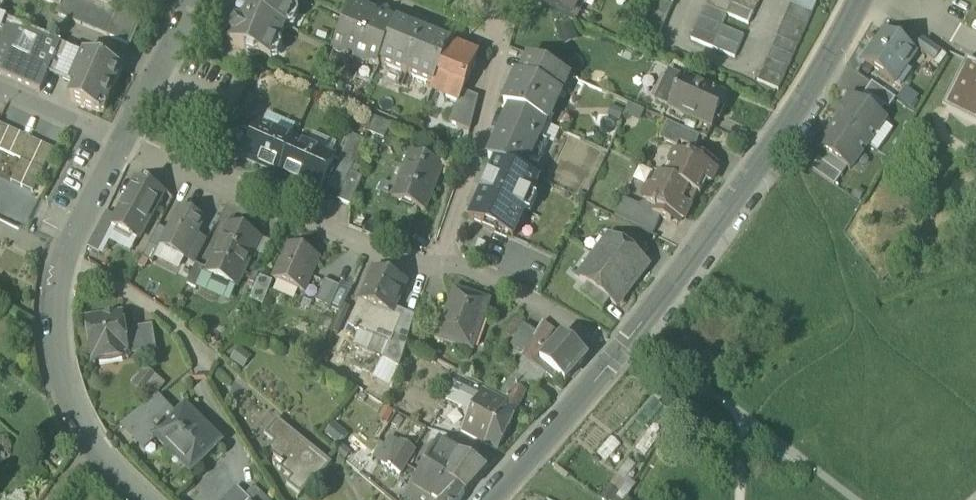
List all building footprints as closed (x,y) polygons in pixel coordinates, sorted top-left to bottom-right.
[(60,8),(61,8),(65,0),(42,0),(60,8)] [(108,37),(109,33),(110,33),(119,12),(110,8),(90,0),(65,0),(61,8),(60,8),(58,12),(60,13),(59,16),(108,37)] [(114,0),(90,0),(110,8),(114,0)] [(244,11),(286,28),(287,29),(294,13),(297,13),(301,0),(249,0),(244,11)] [(576,21),(582,6),(579,4),(581,0),(536,0),(535,2),(576,21)] [(646,8),(641,19),(636,29),(657,39),(662,28),(667,17),(672,6),(658,0),(649,0),(646,8)] [(706,5),(705,5),(691,38),(735,57),(744,35),(722,26),(727,15),(750,25),(760,0),(708,0),(706,5)] [(791,4),(786,15),(781,26),(777,37),(772,48),(767,59),(762,70),(757,81),(779,91),(783,80),(788,69),(793,58),(798,47),(802,36),(807,25),(812,14),(817,3),(818,0),(793,0),(791,4)] [(349,55),(357,58),(374,18),(369,15),(362,7),(352,9),(333,53),(344,57),(349,55)] [(279,45),(286,28),(244,11),(242,10),(241,10),(228,44),(246,51),(248,57),(255,60),(260,57),(270,62),(278,44),(279,45)] [(108,37),(131,47),(142,21),(119,12),(110,33),(109,33),(108,37)] [(379,67),(380,65),(396,27),(386,23),(383,16),(377,19),(374,18),(357,58),(355,62),(366,66),(371,64),(379,67)] [(40,92),(49,73),(62,44),(7,20),(2,32),(1,32),(0,33),(0,74),(40,92)] [(380,65),(407,76),(425,34),(423,34),(422,36),(411,32),(412,29),(398,23),(396,27),(380,65)] [(864,62),(894,83),(915,54),(886,32),(864,62)] [(407,76),(434,87),(452,46),(450,45),(449,48),(437,43),(439,40),(425,34),(407,76)] [(916,49),(934,62),(941,53),(923,40),(916,49)] [(49,73),(62,78),(74,50),(62,44),(49,73)] [(479,57),(452,46),(434,87),(434,89),(446,94),(444,99),(458,104),(459,105),(464,93),(479,57)] [(85,54),(74,50),(62,78),(72,83),(85,54)] [(71,101),(100,114),(104,113),(123,71),(85,54),(72,83),(71,84),(77,87),(71,101)] [(505,107),(511,110),(544,125),(549,113),(554,112),(564,90),(562,85),(566,76),(530,60),(522,78),(518,77),(505,107)] [(946,100),(957,106),(961,104),(975,118),(975,65),(967,60),(946,100)] [(655,100),(669,106),(682,78),(668,72),(655,100)] [(683,77),(682,78),(669,106),(668,108),(712,128),(726,97),(683,77)] [(865,93),(888,109),(895,99),(872,83),(865,93)] [(470,132),(479,100),(464,93),(459,105),(458,104),(450,124),(470,132)] [(846,109),(836,122),(868,144),(886,119),(851,95),(843,106),(846,109)] [(239,119),(251,125),(262,102),(249,96),(239,119)] [(942,109),(975,125),(975,118),(961,104),(957,106),(946,100),(942,109)] [(546,126),(544,125),(511,110),(489,159),(496,162),(524,175),(530,160),(538,164),(547,144),(539,141),(546,126)] [(680,141),(695,148),(700,136),(667,121),(659,138),(677,146),(680,141)] [(850,170),(868,144),(836,122),(827,137),(823,134),(815,145),(850,170)] [(10,129),(0,124),(0,149),(10,129)] [(269,167),(281,172),(294,142),(259,126),(244,160),(268,170),(269,167)] [(10,156),(20,134),(10,129),(0,149),(0,151),(10,156)] [(10,156),(21,161),(31,139),(20,134),(10,156)] [(21,161),(32,166),(42,144),(31,139),(21,161)] [(339,164),(352,170),(363,144),(351,139),(339,164)] [(336,160),(294,142),(281,172),(279,175),(303,186),(301,191),(317,199),(319,193),(321,194),(336,160)] [(53,149),(42,144),(32,166),(42,171),(53,149)] [(673,168),(668,178),(697,192),(700,193),(706,181),(709,182),(716,168),(705,163),(707,158),(692,151),(690,156),(680,151),(675,153),(671,162),(673,168)] [(396,202),(425,213),(443,167),(409,154),(403,170),(408,172),(396,202)] [(811,169),(835,186),(842,175),(818,159),(811,169)] [(22,187),(32,166),(21,161),(11,182),(22,187)] [(524,175),(496,162),(470,221),(514,240),(540,182),(524,175)] [(671,162),(664,176),(668,178),(673,168),(671,162)] [(32,166),(22,187),(32,192),(42,171),(32,166)] [(268,170),(279,175),(281,172),(269,167),(268,170)] [(378,195),(396,202),(408,172),(403,170),(396,188),(383,183),(378,195)] [(338,202),(351,207),(363,180),(350,174),(338,202)] [(690,207),(697,192),(668,178),(664,176),(659,174),(653,186),(649,187),(644,197),(646,201),(647,203),(654,206),(653,208),(655,209),(653,213),(660,216),(671,221),(672,220),(671,219),(672,215),(682,219),(688,206),(690,207)] [(113,229),(137,243),(164,194),(147,184),(146,186),(137,181),(116,220),(111,228),(113,229)] [(652,234),(660,216),(653,213),(655,209),(653,208),(654,206),(647,203),(646,201),(639,205),(623,198),(614,216),(652,234)] [(161,249),(184,261),(197,236),(204,222),(181,210),(168,234),(161,249)] [(94,237),(105,243),(113,229),(111,228),(116,220),(106,215),(94,237)] [(207,276),(237,289),(260,239),(230,226),(207,276)] [(142,258),(153,264),(161,249),(168,234),(158,229),(142,258)] [(618,243),(640,260),(648,251),(625,234),(618,243)] [(184,261),(195,266),(208,241),(197,236),(184,261)] [(89,248),(99,254),(105,243),(94,237),(88,248),(89,248)] [(610,237),(595,257),(632,285),(647,265),(640,260),(618,243),(610,237)] [(479,242),(472,257),(480,260),(486,245),(479,242)] [(274,281),(303,294),(310,278),(312,279),(317,266),(316,265),(319,259),(289,246),(274,281)] [(616,305),(632,285),(595,257),(580,277),(588,283),(610,300),(616,305)] [(186,284),(196,290),(206,270),(196,265),(186,284)] [(373,273),(360,302),(393,317),(396,310),(406,287),(373,273)] [(264,281),(255,297),(265,302),(273,285),(264,281)] [(580,293),(603,310),(610,300),(588,283),(580,293)] [(320,305),(331,310),(339,291),(328,286),(320,305)] [(438,342),(473,353),(489,303),(454,292),(438,342)] [(389,325),(393,317),(360,302),(349,328),(389,346),(391,347),(396,337),(399,330),(389,325)] [(396,337),(408,343),(416,320),(396,310),(393,317),(389,325),(399,330),(396,337)] [(87,320),(94,365),(96,364),(95,360),(126,355),(127,360),(129,359),(128,356),(124,330),(122,315),(117,315),(116,314),(115,314),(115,317),(106,319),(106,316),(104,316),(104,317),(87,320)] [(542,322),(536,333),(524,354),(522,357),(533,363),(537,356),(553,329),(542,322)] [(511,346),(524,354),(536,333),(523,325),(511,346)] [(124,330),(128,356),(157,352),(153,326),(124,330)] [(550,367),(565,381),(588,356),(563,334),(540,359),(550,367)] [(383,361),(399,370),(408,343),(396,337),(391,347),(389,346),(383,361)] [(232,359),(237,363),(245,353),(239,349),(232,359)] [(95,360),(96,364),(127,360),(126,355),(95,360)] [(537,356),(533,363),(544,373),(550,367),(540,359),(537,356)] [(543,374),(522,357),(513,373),(526,383),(536,390),(544,375),(543,374)] [(522,357),(543,374),(544,373),(533,363),(522,357)] [(151,399),(166,383),(147,366),(132,381),(151,399)] [(507,404),(517,409),(526,391),(523,389),(526,383),(513,373),(500,395),(508,399),(509,400),(507,404)] [(450,392),(475,405),(482,391),(458,378),(450,392)] [(461,432),(485,444),(507,404),(482,391),(475,405),(461,432)] [(144,447),(155,436),(155,435),(169,421),(166,418),(171,413),(156,397),(155,398),(122,424),(144,447)] [(517,409),(507,404),(485,444),(496,450),(497,449),(517,409)] [(174,416),(169,421),(155,435),(155,436),(168,449),(173,444),(195,467),(221,442),(185,406),(174,416)] [(174,416),(171,413),(166,418),(169,421),(174,416)] [(264,434),(268,437),(280,423),(277,420),(264,434)] [(300,495),(301,496),(313,482),(314,484),(315,485),(331,465),(280,423),(268,437),(274,443),(277,445),(270,454),(281,462),(277,467),(292,479),(287,485),(298,494),(299,493),(300,495)] [(267,451),(270,454),(277,445),(274,443),(267,451)] [(390,448),(387,453),(407,465),(414,452),(399,443),(395,451),(390,448)] [(441,444),(426,467),(445,479),(460,454),(441,444)] [(460,454),(487,470),(493,463),(479,455),(464,448),(460,454)] [(393,489),(407,465),(387,453),(377,470),(381,472),(379,476),(375,474),(373,477),(393,489)] [(445,479),(444,480),(465,493),(466,493),(487,470),(460,454),(445,479)] [(444,480),(445,479),(426,467),(414,487),(433,499),(444,480)] [(465,493),(444,480),(433,499),(434,499),(461,499),(465,493)] [(255,488),(246,496),(238,487),(225,499),(267,499),(255,488)] [(433,499),(414,487),(407,498),(410,499),(432,499),(433,499)]
